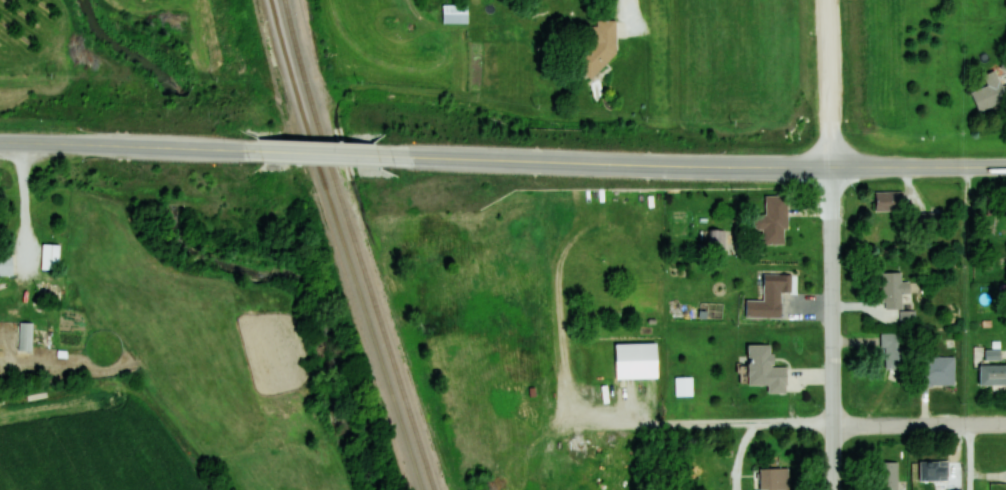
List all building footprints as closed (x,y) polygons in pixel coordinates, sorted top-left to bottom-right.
[(467,23),(467,4),(442,4),(442,23),(467,23)] [(616,20),(596,20),(596,28),(580,28),(580,76),(596,76),(596,63),(616,63),(616,20)] [(1005,100),(1005,86),(1002,88),(996,70),(983,75),(987,86),(971,92),(978,111),(1005,100)] [(874,192),(874,211),(903,211),(903,191),(874,192)] [(786,196),(765,196),(766,215),(754,215),(754,231),(761,231),(762,245),(787,245),(786,196)] [(709,244),(723,244),(723,231),(709,231),(709,244)] [(59,244),(42,243),(41,271),(58,271),(59,244)] [(883,309),(902,309),(902,294),(910,294),(910,281),(901,281),(901,273),(883,273),(883,309)] [(781,318),(781,292),(792,292),(792,274),(763,274),(763,300),(745,300),(745,318),(781,318)] [(900,326),(915,326),(915,311),(900,311),(900,326)] [(32,352),(32,322),(18,322),(18,352),(32,352)] [(904,368),(904,333),(882,333),(882,368),(904,368)] [(615,378),(657,378),(657,343),(615,343),(615,378)] [(768,393),(787,393),(787,367),(772,367),(772,344),(748,344),(748,385),(768,385),(768,393)] [(954,356),(925,356),(925,385),(954,385),(954,356)] [(979,365),(979,385),(1005,385),(1005,365),(979,365)] [(920,482),(948,482),(948,461),(920,461),(920,482)] [(878,462),(878,489),(898,489),(898,462),(878,462)] [(789,468),(759,468),(759,489),(789,489),(789,468)]
